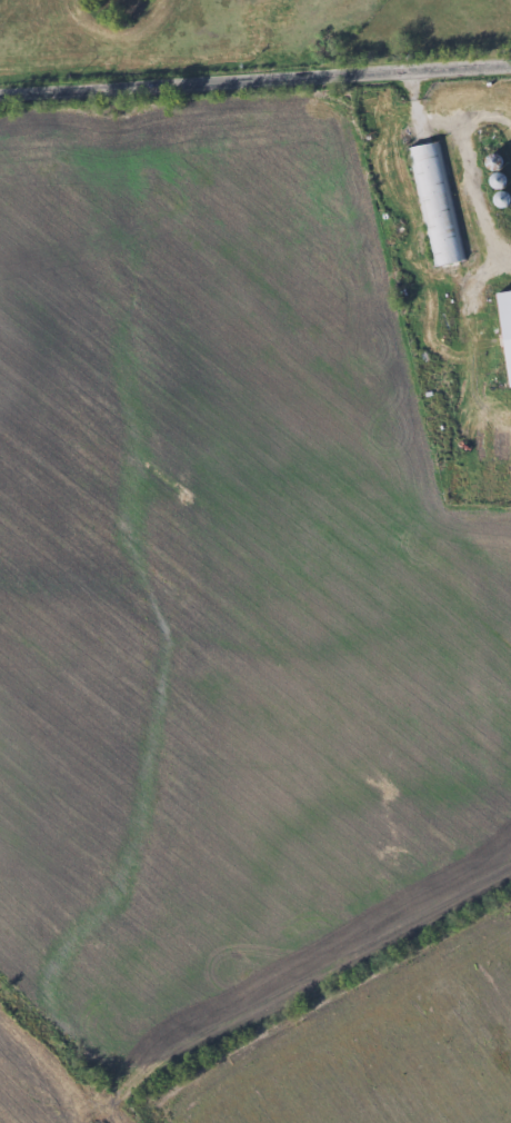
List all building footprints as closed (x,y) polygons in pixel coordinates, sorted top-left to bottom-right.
[(463,260),(431,267),(408,147),(439,140),(463,260)]
